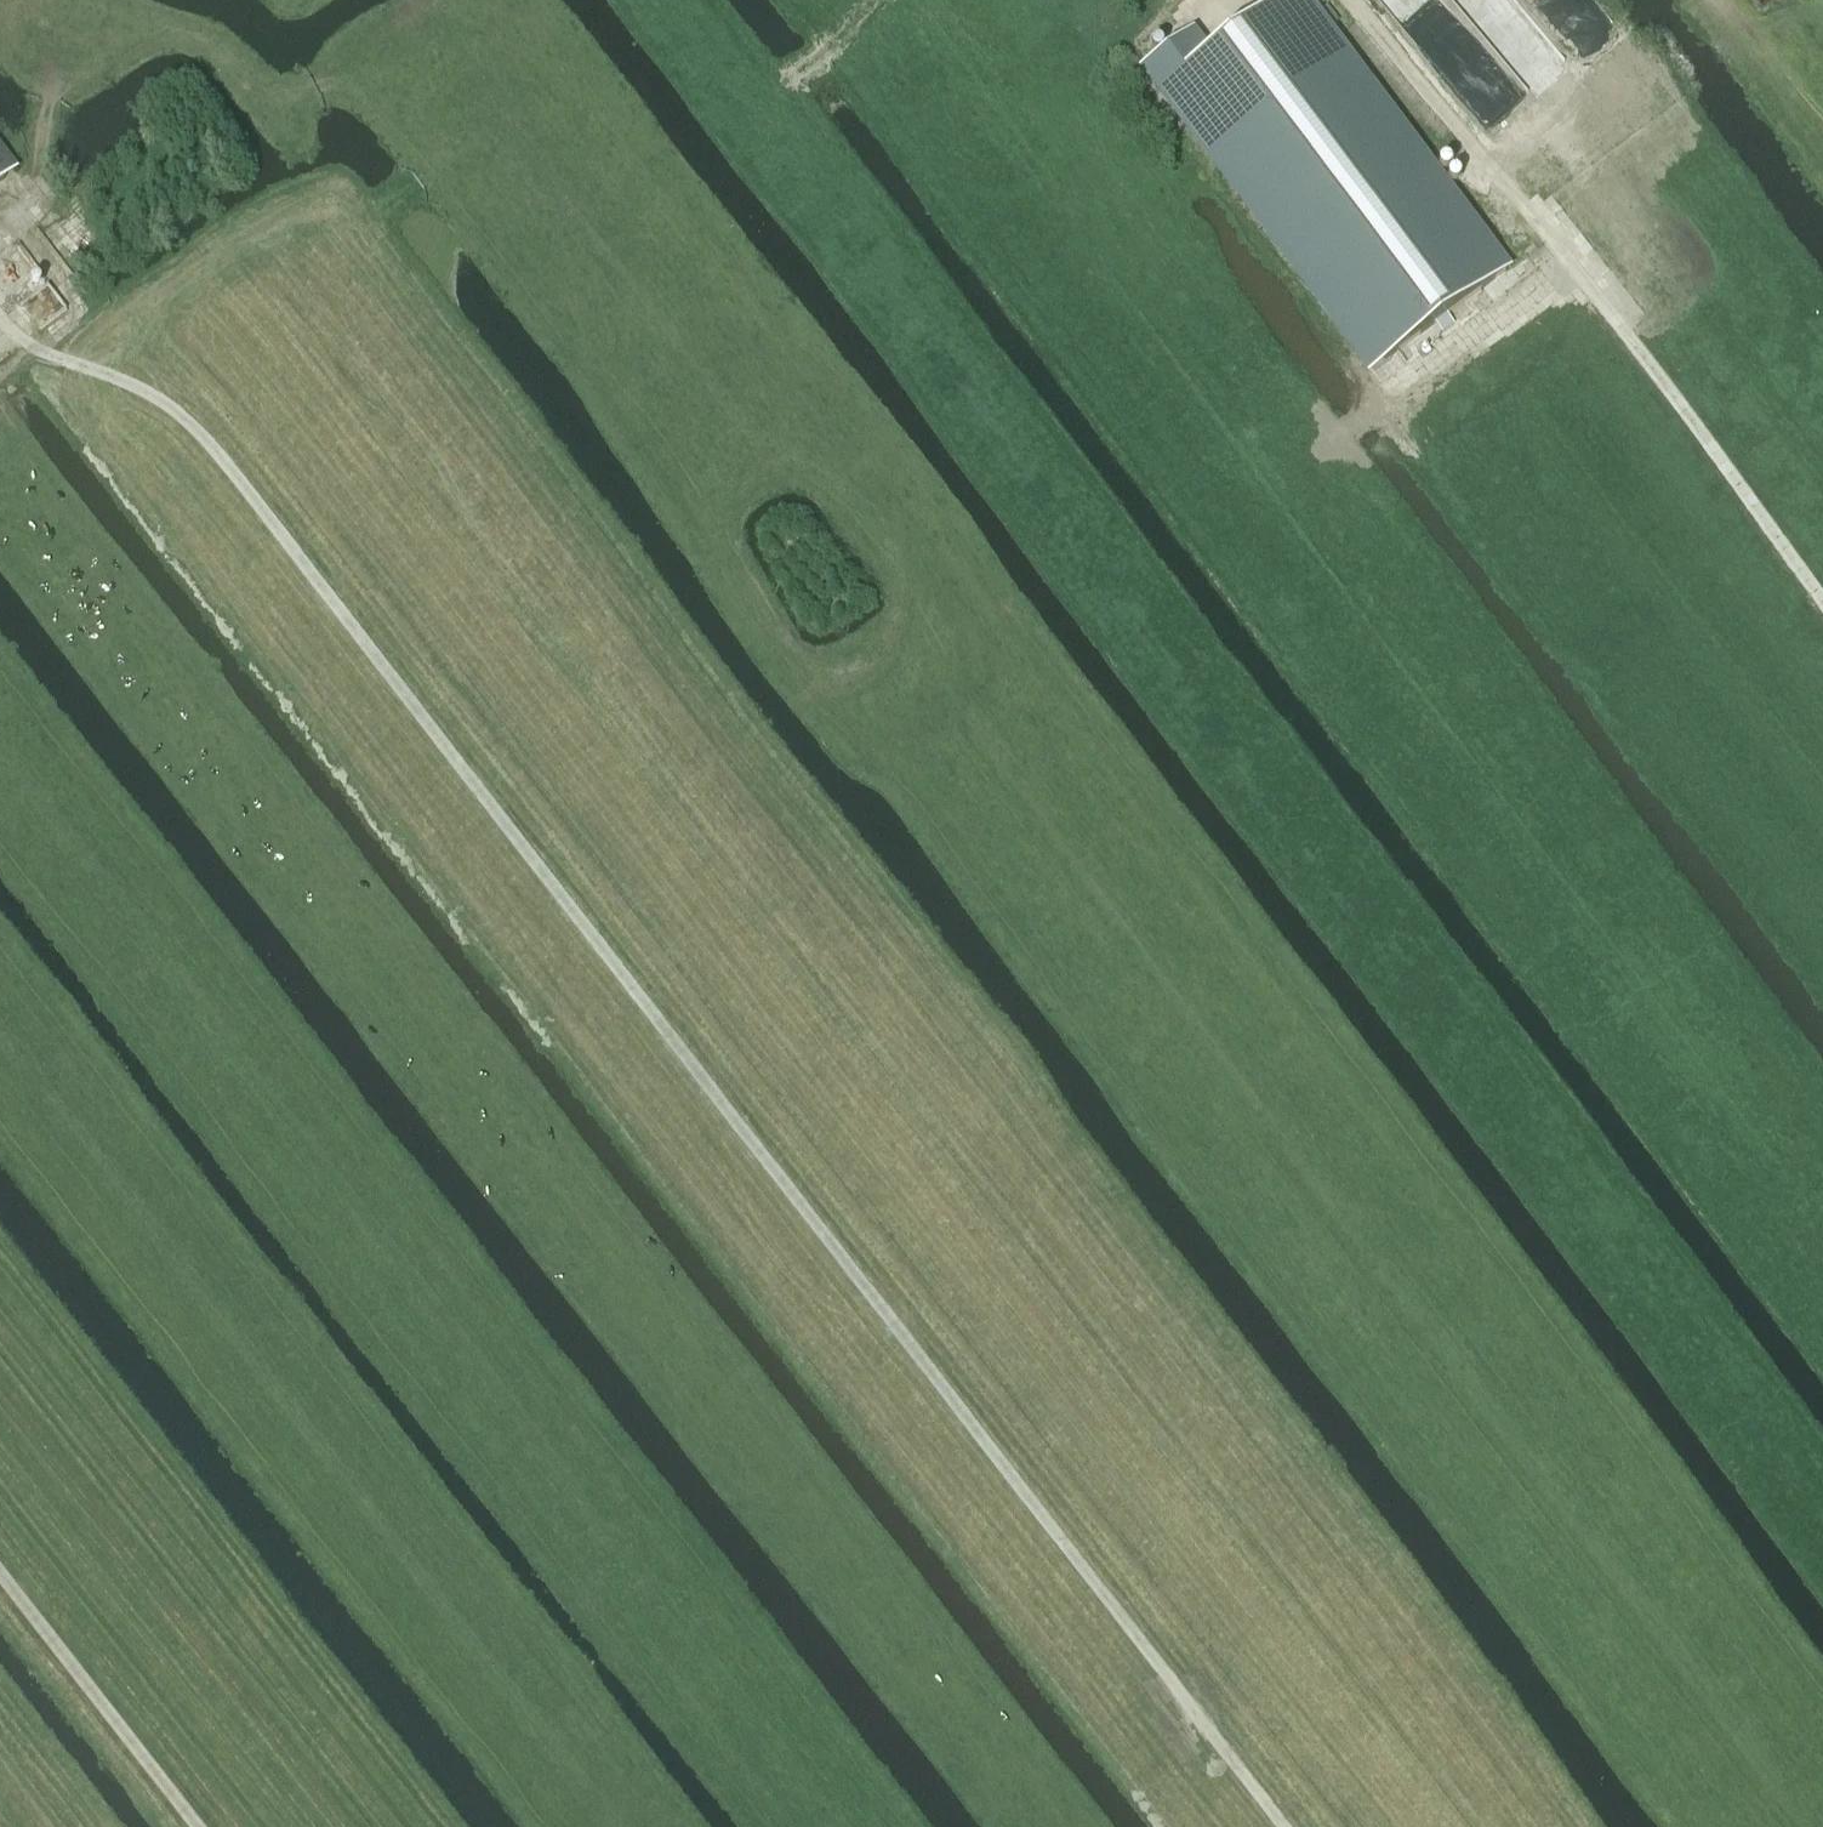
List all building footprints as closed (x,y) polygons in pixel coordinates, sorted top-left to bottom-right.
[(1301,0),(1280,0),(1205,56),(1188,34),(1143,68),(1370,371),(1505,272),(1301,0)] [(0,149),(0,181),(15,169),(0,149)]
